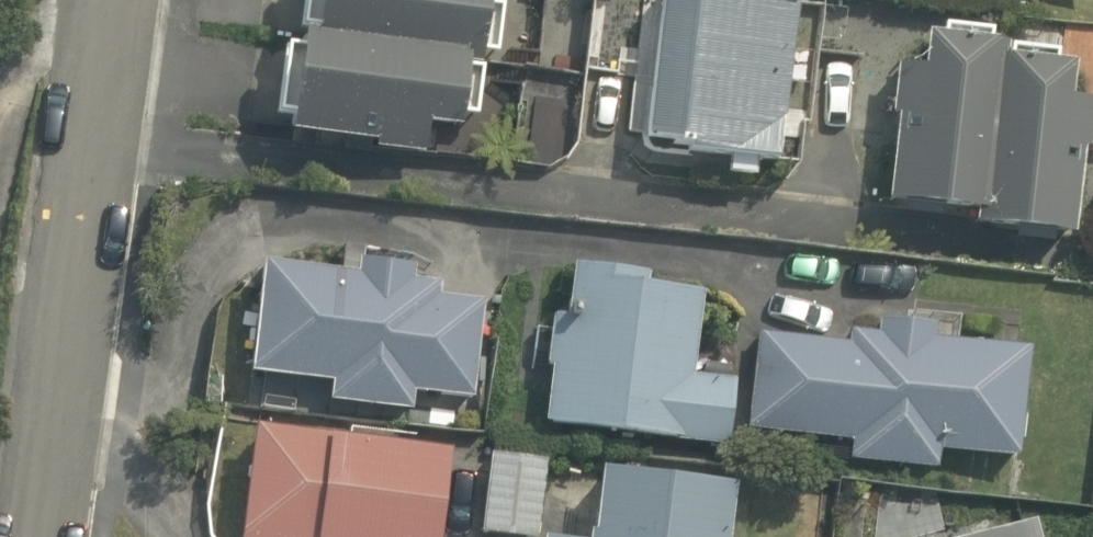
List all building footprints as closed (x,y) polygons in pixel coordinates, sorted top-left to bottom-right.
[(310,23),(297,22),(284,118),(360,128),(357,146),(417,154),(422,114),(448,117),(458,43),(470,45),(476,0),(313,0),(310,23)] [(793,0),(640,0),(629,125),(682,129),(681,143),(780,151),(793,0)] [(994,28),(922,24),(921,57),(894,56),(887,198),(963,201),(962,220),(1077,226),(1084,81),(1056,80),(1057,51),(993,48),(994,28)] [(468,393),(476,293),(443,290),(445,262),(262,249),(253,369),(329,374),(327,401),(412,408),(414,389),(468,393)] [(727,436),(732,377),(691,373),(700,284),(647,279),(648,267),(563,259),(558,316),(534,314),(529,365),(547,367),(542,419),(727,436)] [(1020,348),(956,341),(959,307),(906,301),(905,317),(851,311),(848,340),(756,331),(745,430),(848,441),(846,461),(938,471),(941,446),(1009,453),(1020,348)] [(315,534),(341,536),(440,536),(451,442),(243,418),(229,536),(314,536),(315,534)] [(482,446),(477,523),(536,527),(542,450),(482,446)] [(736,470),(595,455),(586,536),(728,536),(736,470)] [(1024,516),(952,532),(953,536),(1028,536),(1024,516)]
